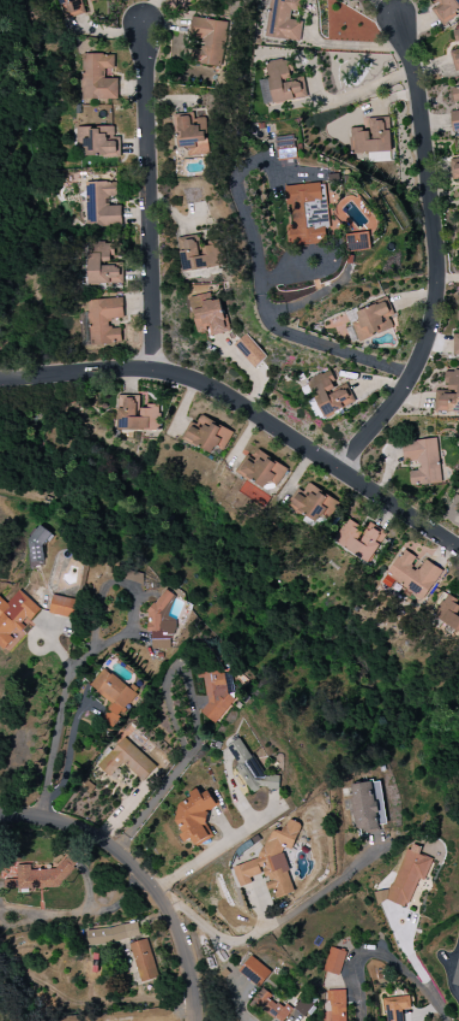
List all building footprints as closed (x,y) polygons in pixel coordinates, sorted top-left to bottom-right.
[(65,19),(86,14),(83,3),(95,0),(60,0),(65,19)] [(303,21),(290,19),(291,10),(299,11),(300,0),(270,0),(268,15),(263,15),(262,26),(266,26),(265,37),(300,41),(303,21)] [(458,14),(458,0),(432,0),(436,7),(432,9),(441,24),(458,14)] [(226,22),(192,18),(189,38),(203,40),(202,49),(193,48),(191,64),(220,68),(226,22)] [(458,70),(458,27),(454,29),(458,49),(450,52),(455,71),(458,70)] [(186,41),(171,41),(170,57),(186,58),(186,41)] [(82,54),(83,100),(118,99),(117,79),(105,79),(104,69),(114,69),(114,54),(82,54)] [(263,105),(307,98),(304,78),(292,80),(289,58),(266,62),(269,79),(259,80),(263,105)] [(451,112),(452,131),(458,131),(458,111),(451,112)] [(179,149),(198,148),(199,155),(208,155),(206,118),(194,119),(194,113),(178,114),(179,149)] [(392,152),(390,118),(371,119),(371,132),(362,132),(361,128),(349,128),(350,154),(392,152)] [(77,128),(78,145),(86,145),(86,157),(120,157),(120,137),(114,137),(114,127),(77,128)] [(275,138),(279,160),(297,157),(293,136),(275,138)] [(451,165),(452,179),(458,178),(458,164),(451,165)] [(122,225),(121,205),(109,206),(109,198),(118,197),(117,181),(88,183),(90,219),(87,219),(87,227),(122,225)] [(285,186),(287,206),(291,205),(293,226),(288,226),(290,247),(329,243),(323,182),(285,186)] [(346,233),(347,251),(369,250),(368,233),(346,233)] [(177,238),(184,273),(222,265),(218,244),(200,248),(197,234),(177,238)] [(123,283),(122,264),(110,264),(110,257),(114,257),(113,243),(88,243),(89,284),(123,283)] [(222,298),(199,303),(198,296),(191,298),(198,334),(209,332),(210,336),(228,332),(222,298)] [(88,300),(91,345),(122,343),(121,327),(109,328),(109,319),(124,318),(123,298),(88,300)] [(351,322),(359,342),(394,328),(389,318),(394,316),(388,299),(356,312),(359,319),(351,322)] [(234,345),(255,368),(267,357),(245,334),(234,345)] [(356,402),(347,385),(337,390),(327,370),(306,381),(317,403),(311,407),(318,421),(356,402)] [(447,371),(446,391),(436,391),(435,411),(458,412),(458,371),(447,371)] [(140,396),(119,395),(118,430),(160,431),(161,406),(139,405),(140,396)] [(233,429),(199,418),(196,427),(188,424),(182,442),(213,452),(215,448),(225,451),(233,429)] [(411,486),(441,483),(437,439),(402,442),(404,463),(418,461),(419,471),(410,472),(411,486)] [(238,472),(264,490),(270,481),(276,486),(288,470),(255,447),(238,472)] [(297,489),(287,506),(315,522),(320,514),(329,520),(339,502),(308,484),(303,492),(297,489)] [(370,523),(361,540),(357,538),(362,529),(346,520),(334,544),(371,563),(387,532),(370,523)] [(424,600),(442,570),(425,560),(418,572),(411,567),(416,558),(403,549),(386,576),(424,600)] [(145,574),(128,569),(125,580),(143,584),(145,574)] [(8,653),(43,610),(19,590),(8,604),(0,597),(0,646),(8,653)] [(152,649),(173,649),(173,618),(172,618),(172,592),(163,592),(163,603),(149,603),(149,633),(152,633),(152,649)] [(49,613),(75,619),(79,601),(53,595),(49,613)] [(445,595),(433,617),(458,632),(458,603),(445,595)] [(233,716),(230,688),(225,688),(222,665),(197,668),(198,678),(203,677),(208,718),(233,716)] [(90,686),(113,704),(101,719),(111,727),(138,695),(106,667),(90,686)] [(142,781),(156,766),(124,737),(98,766),(109,777),(122,763),(142,781)] [(227,746),(238,766),(236,767),(252,793),(265,785),(270,793),(282,786),(275,774),(266,780),(241,738),(227,746)] [(350,784),(355,831),(380,829),(379,825),(385,824),(381,781),(350,784)] [(171,809),(189,841),(193,839),(196,846),(215,835),(203,815),(219,806),(209,789),(201,795),(197,788),(189,793),(191,797),(171,809)] [(234,867),(240,887),(250,884),(254,877),(264,873),(268,888),(273,887),(276,898),(294,893),(288,872),(289,871),(283,850),(293,847),(302,825),(288,819),(284,829),(270,833),(259,860),(234,867)] [(235,848),(241,863),(265,852),(258,837),(235,848)] [(378,890),(375,898),(407,909),(418,878),(425,881),(433,859),(419,854),(421,847),(408,843),(390,894),(378,890)] [(71,886),(70,857),(59,858),(60,869),(31,870),(31,865),(17,865),(18,879),(4,880),(5,890),(71,886)] [(86,930),(87,945),(140,939),(138,924),(86,930)] [(140,982),(159,977),(148,939),(129,944),(140,982)] [(323,970),(339,976),(347,952),(330,947),(323,970)] [(271,972),(251,956),(239,971),(259,988),(271,972)] [(272,995),(261,988),(252,1005),(280,1020),(285,1020),(293,1008),(285,1004),(283,1008),(269,1000),(272,995)] [(345,990),(328,991),(329,1020),(347,1020),(345,990)] [(385,1020),(402,1020),(401,1010),(411,1009),(410,997),(384,998),(385,1020)] [(315,1007),(301,998),(294,1009),(307,1019),(315,1007)]
